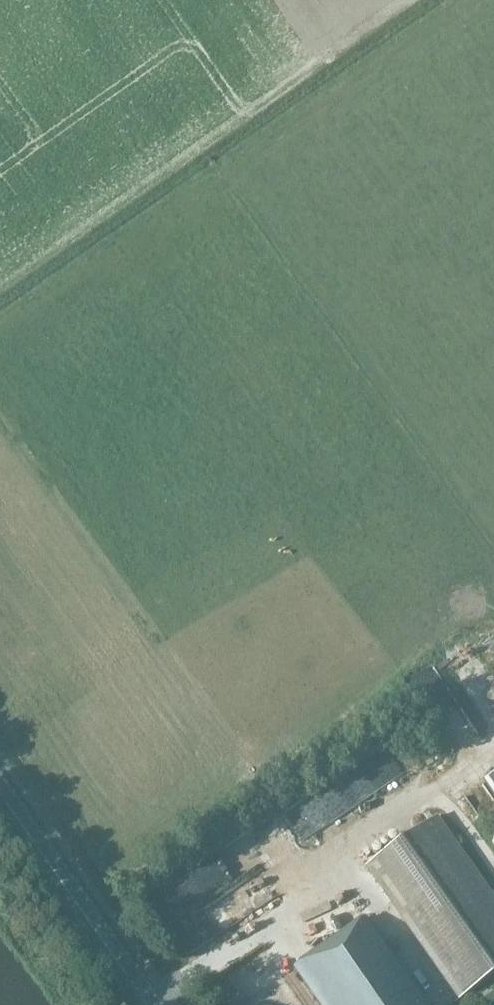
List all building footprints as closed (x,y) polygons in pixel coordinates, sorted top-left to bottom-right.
[(462,1001),(493,978),(493,898),(437,818),(368,867),(462,1001)] [(367,919),(295,968),(322,1004),(428,1004),(367,919)]
